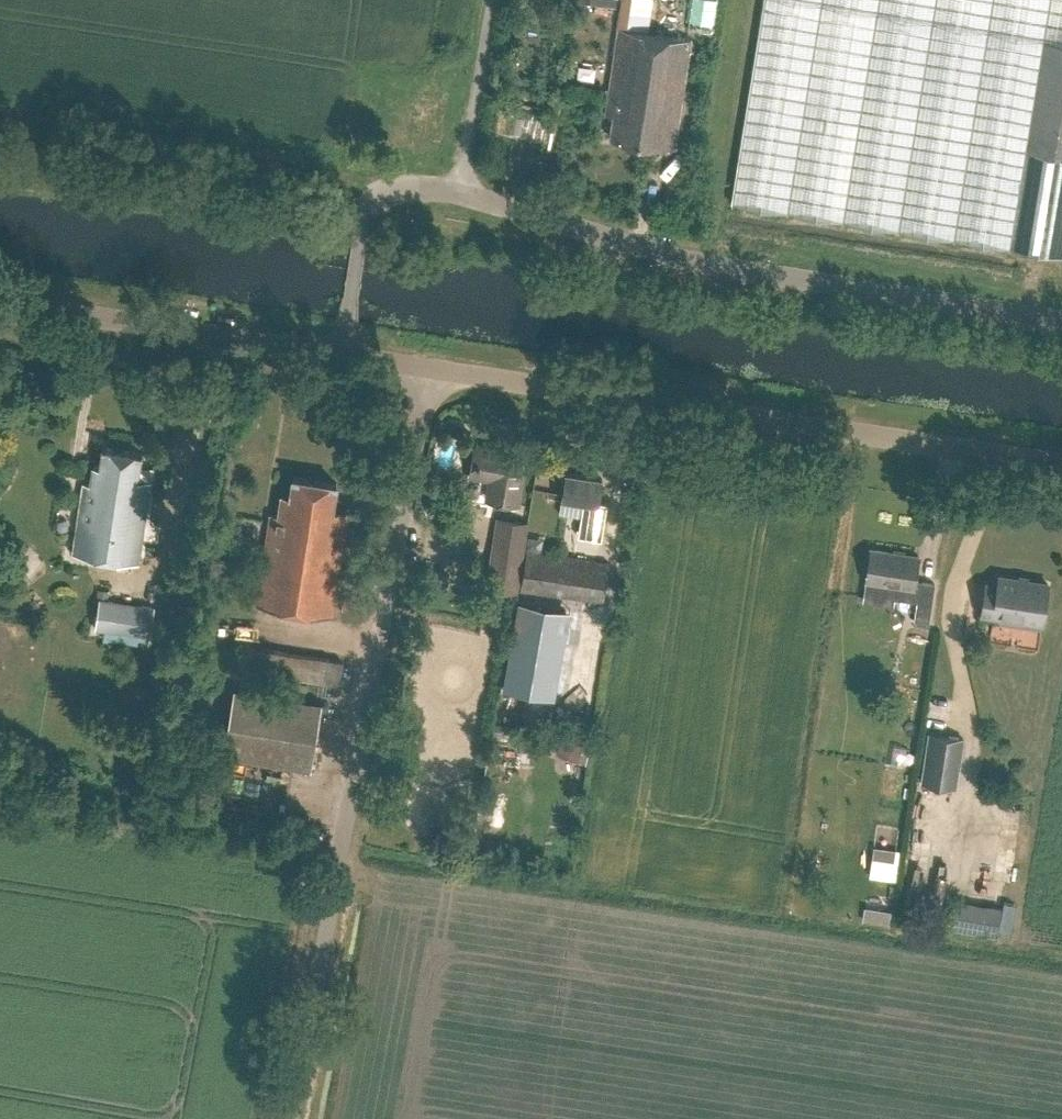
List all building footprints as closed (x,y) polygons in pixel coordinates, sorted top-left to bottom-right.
[(616,27),(619,28),(606,115),(613,116),(610,137),(674,147),(690,38),(647,32),(652,0),(621,0),(616,27)] [(754,70),(742,141),(733,202),(1061,255),(1061,0),(765,0),(754,70)] [(496,448),(474,445),(470,473),(491,476),(488,498),(516,502),(524,451),(496,447),(496,448)] [(138,477),(142,452),(103,446),(100,464),(93,464),(91,482),(83,481),(72,552),(139,562),(152,479),(138,477)] [(579,534),(600,537),(606,503),(599,502),(603,477),(566,471),(561,497),(584,501),(579,534)] [(334,614),(350,512),(333,508),(337,482),(293,475),(290,495),(282,494),(279,513),(271,512),(256,602),(334,614)] [(518,592),(529,522),(496,516),(485,588),(518,592)] [(929,623),(935,582),(915,579),(919,553),(871,546),(866,580),(896,584),(894,597),(916,600),(917,601),(914,620),(929,623)] [(603,600),(609,561),(527,548),(520,588),(603,600)] [(1043,621),(1049,583),(1000,575),(998,585),(986,583),(982,611),(1043,621)] [(101,585),(99,597),(107,598),(109,587),(101,585)] [(154,606),(100,598),(95,628),(150,636),(154,606)] [(330,659),(326,683),(340,685),(344,661),(330,659)] [(235,690),(225,755),(312,769),(322,704),(235,690)] [(574,746),(582,719),(573,716),(564,743),(574,746)] [(588,746),(595,724),(583,720),(577,743),(588,746)] [(956,787),(964,738),(928,733),(921,783),(956,787)] [(981,836),(993,839),(999,814),(987,811),(981,836)] [(874,849),(871,869),(893,872),(896,852),(874,849)] [(968,932),(972,905),(959,903),(954,929),(968,932)] [(1000,910),(986,908),(982,934),(996,936),(1000,910)]
